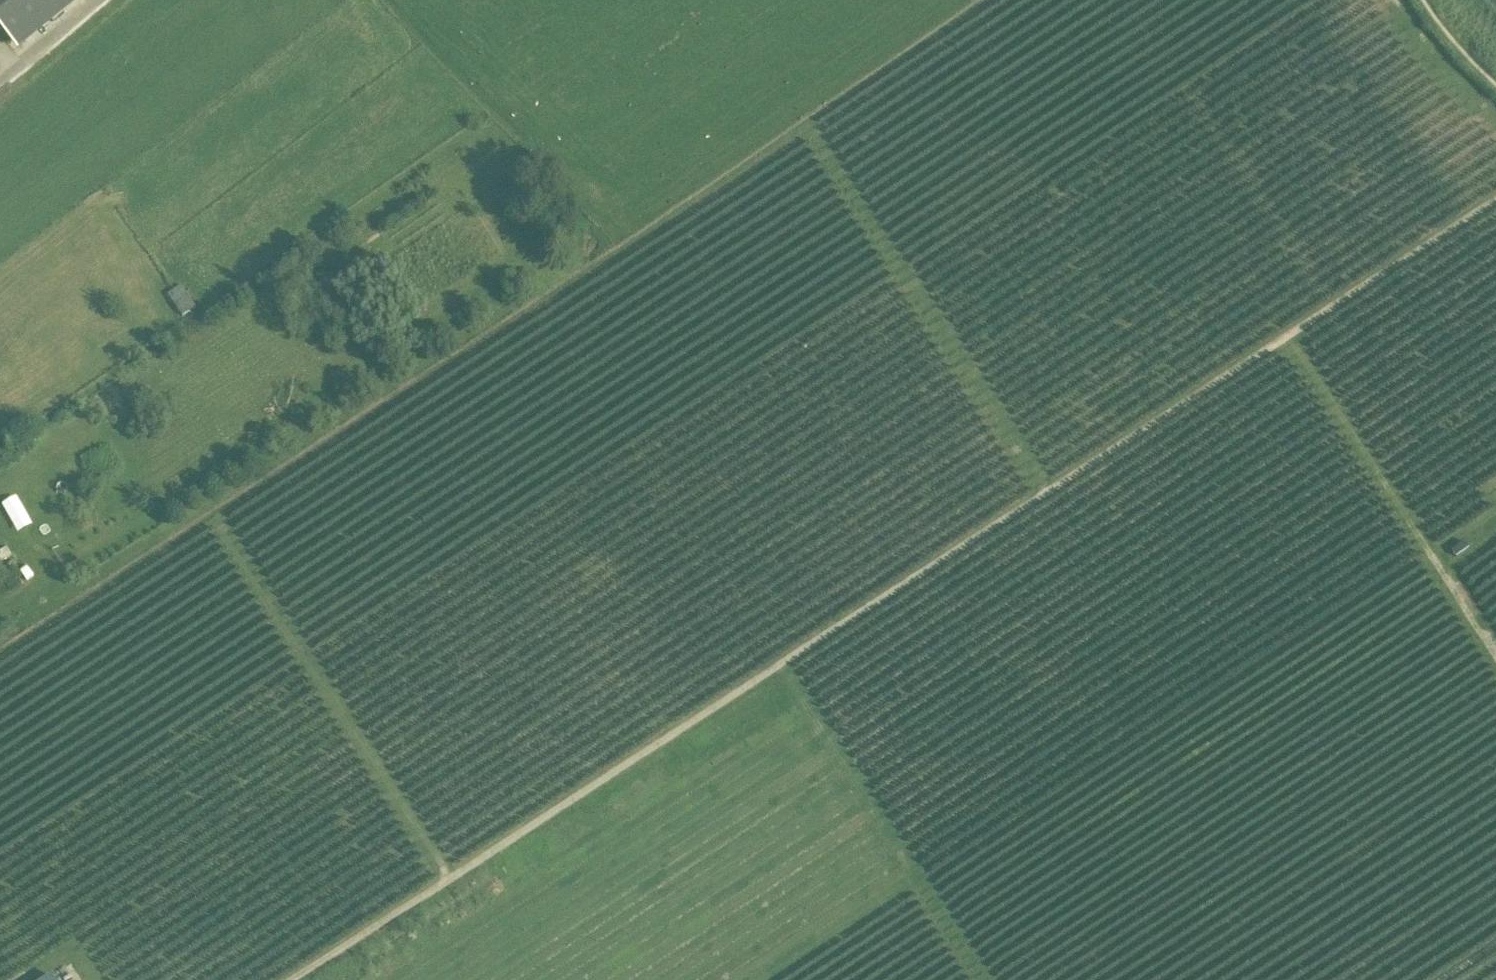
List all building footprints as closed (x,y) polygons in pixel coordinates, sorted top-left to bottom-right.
[(7,38),(51,0),(0,0),(0,30),(7,38)] [(196,309),(181,286),(168,295),(183,318),(196,309)]
